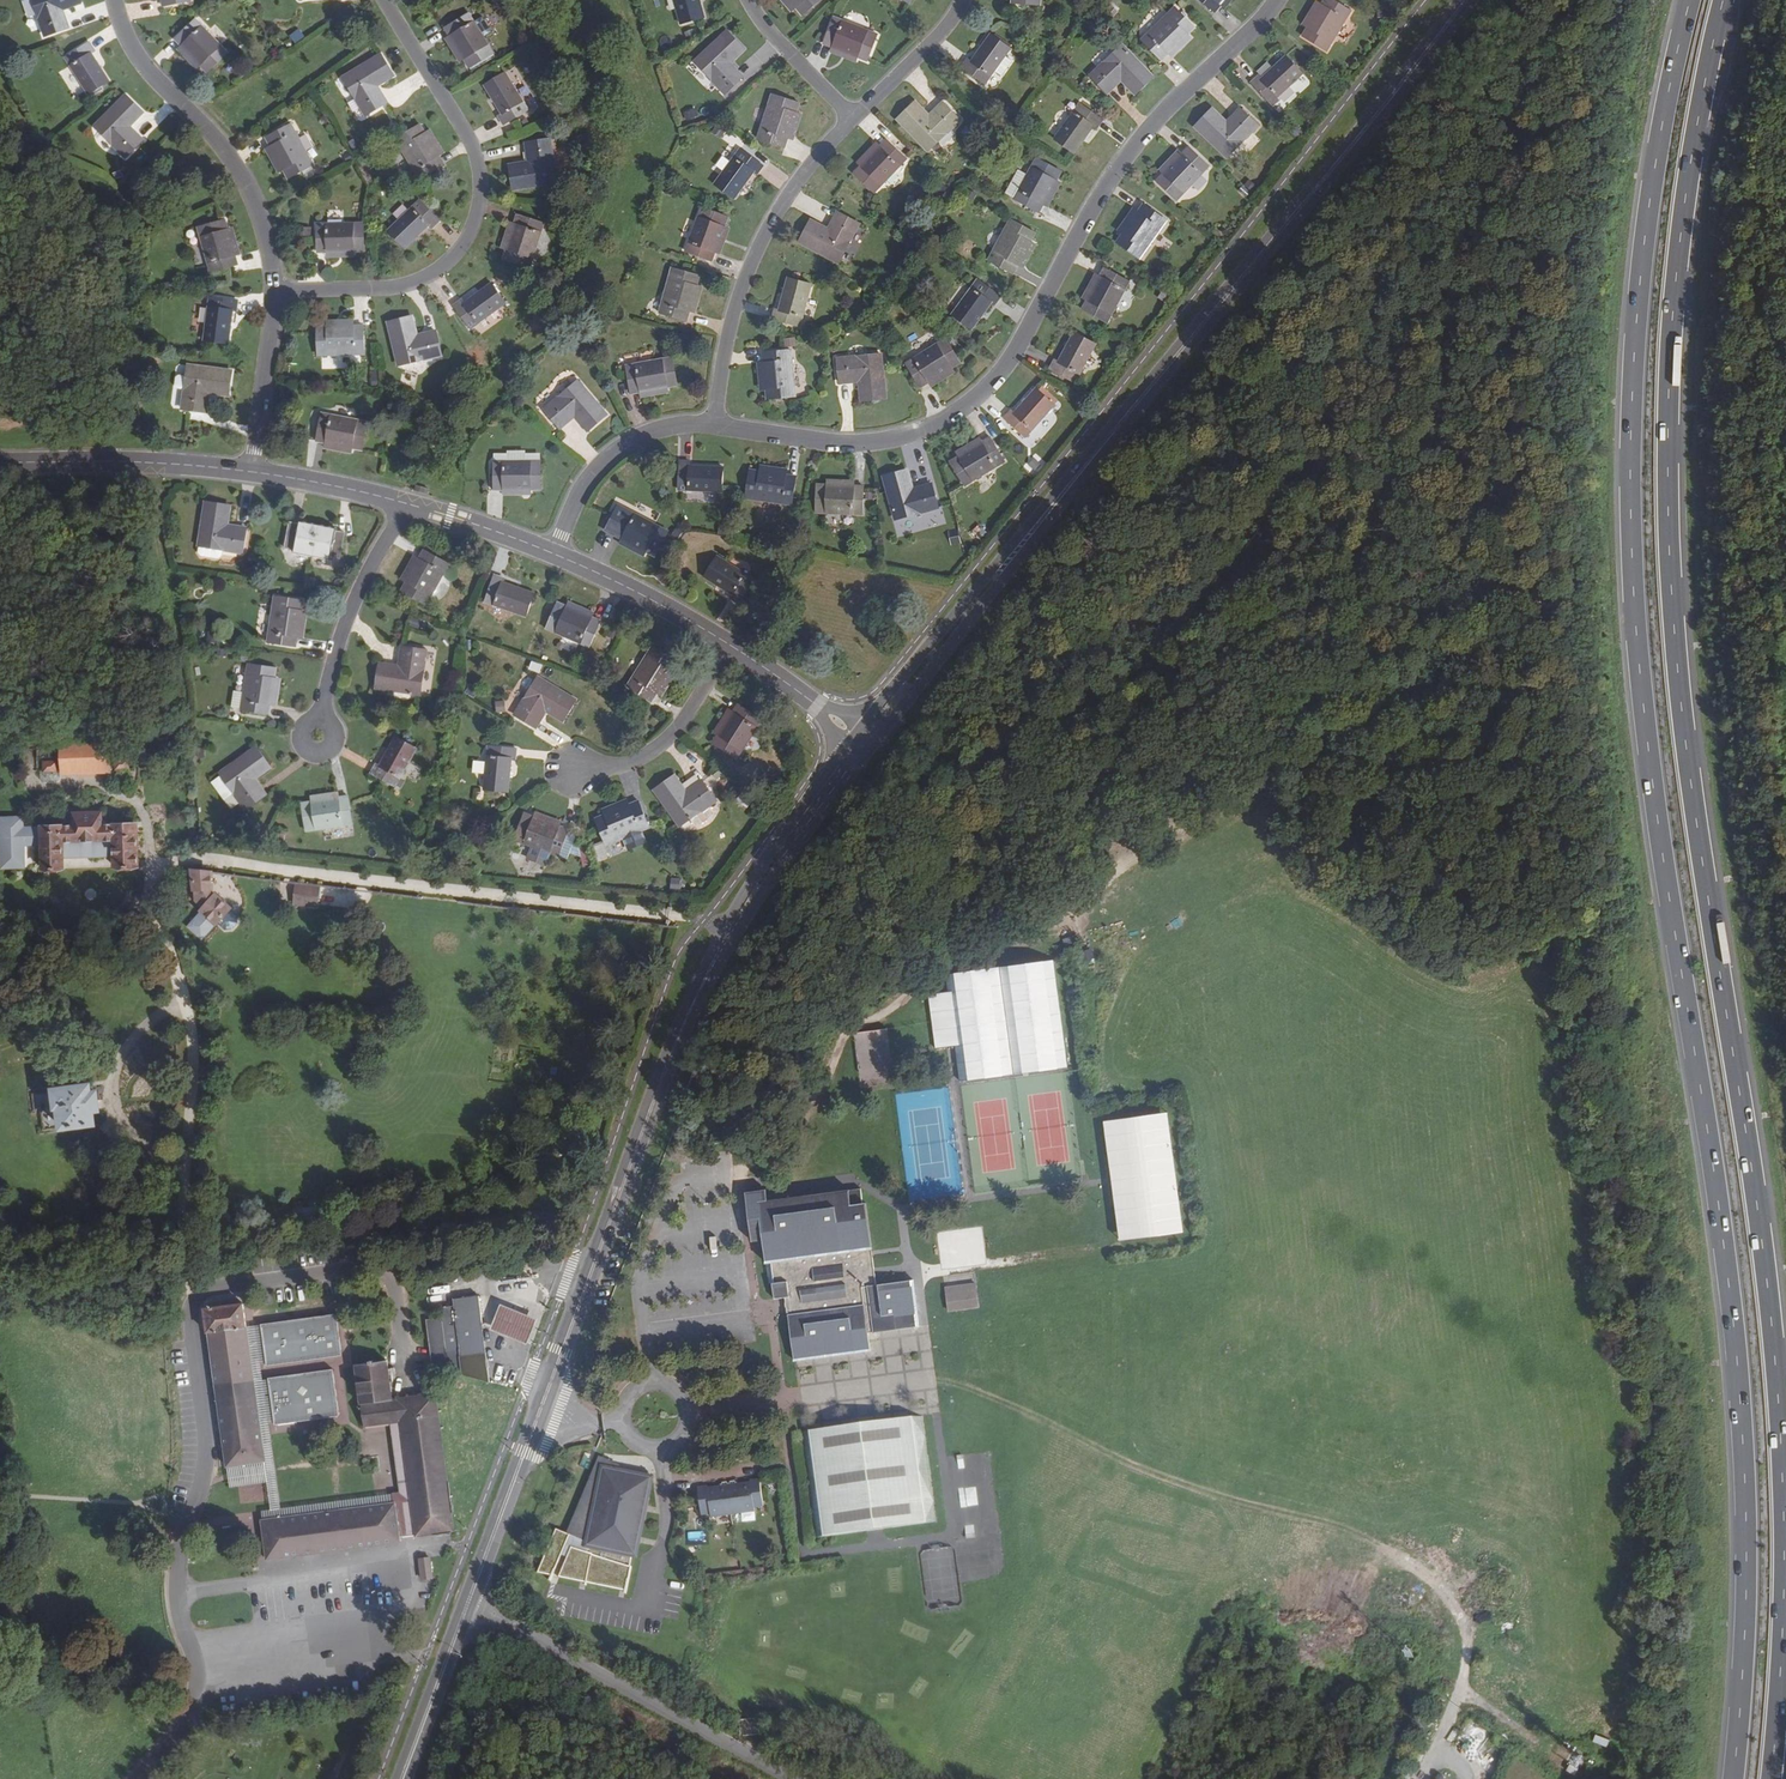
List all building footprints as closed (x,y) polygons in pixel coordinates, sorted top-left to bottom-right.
[(79,0),(33,0),(45,37),(68,28),(63,10),(80,4),(79,0)] [(681,24),(705,17),(700,0),(674,0),(681,24)] [(797,10),(789,0),(780,0),(793,14),(797,10)] [(797,10),(803,16),(821,0),(789,0),(797,10)] [(1216,11),(1222,4),(1225,0),(1202,0),(1216,11)] [(1222,4),(1226,8),(1233,0),(1225,0),(1222,4)] [(1334,0),(1325,0),(1323,4),(1308,27),(1304,35),(1328,50),(1351,11),(1334,0)] [(1302,24),(1308,27),(1323,4),(1317,1),(1302,24)] [(1162,60),(1169,53),(1188,34),(1196,27),(1176,7),(1143,40),(1162,60)] [(446,29),(450,36),(465,61),(470,69),(494,53),(469,14),(446,29)] [(836,19),(825,44),(832,47),(860,58),(868,61),(878,35),(836,19)] [(202,66),(208,73),(228,53),(196,21),(176,40),(181,46),(202,66)] [(745,50),(727,32),(695,62),(714,82),(713,82),(726,95),(744,77),(731,64),(745,50)] [(962,67),(985,84),(1011,48),(991,34),(972,61),(968,59),(962,67)] [(1193,39),(1188,34),(1169,53),(1174,58),(1193,39)] [(460,64),(465,61),(450,36),(445,39),(460,64)] [(90,43),(66,58),(89,95),(110,82),(92,53),(95,51),(90,43)] [(1136,94),(1154,77),(1123,45),(1104,63),(1103,63),(1091,75),(1108,93),(1122,80),(1136,94)] [(177,50),(197,71),(202,66),(181,46),(177,50)] [(857,65),(860,58),(832,47),(830,53),(857,65)] [(394,77),(381,54),(344,78),(357,101),(356,101),(366,116),(388,102),(377,87),(394,77)] [(1002,76),(1013,61),(1005,56),(995,71),(1002,76)] [(1279,96),(1303,74),(1287,56),(1263,78),(1259,75),(1252,83),(1273,105),(1280,98),(1279,96)] [(504,125),(529,111),(506,74),(485,87),(502,114),(498,116),(504,125)] [(759,138),(787,147),(788,139),(797,113),(800,104),(773,95),(759,138)] [(144,114),(126,96),(95,127),(113,145),(113,146),(125,158),(143,141),(130,128),(144,114)] [(916,101),(898,119),(928,151),(961,120),(944,102),(930,115),(916,101)] [(1104,120),(1080,104),(1055,138),(1075,153),(1094,126),(1097,129),(1104,120)] [(694,107),(684,110),(686,119),(697,116),(694,107)] [(1228,122),(1214,108),(1196,126),(1228,157),(1244,140),(1245,140),(1259,125),(1241,108),(1228,122)] [(795,142),(804,115),(797,113),(788,139),(795,142)] [(267,139),(271,146),(284,171),(289,179),(314,166),(292,125),(267,139)] [(445,165),(440,157),(425,133),(420,125),(396,140),(420,179),(445,165)] [(447,154),(431,130),(425,133),(440,157),(447,154)] [(509,166),(514,191),(558,184),(554,158),(552,140),(527,144),(529,163),(509,166)] [(887,140),(880,147),(861,167),(855,173),(874,192),(907,159),(887,140)] [(857,163),(861,167),(880,147),(876,142),(857,163)] [(265,149),(278,174),(284,171),(271,146),(265,149)] [(1190,147),(1184,153),(1165,173),(1159,180),(1178,199),(1209,166),(1190,147)] [(1161,169),(1165,173),(1184,153),(1179,149),(1161,169)] [(759,175),(764,167),(741,150),(715,185),(736,199),(755,172),(759,175)] [(1037,159),(1028,175),(1015,199),(1039,213),(1044,204),(1057,180),(1061,172),(1037,159)] [(1028,175),(1020,170),(1006,194),(1015,199),(1028,175)] [(1257,186),(1249,179),(1245,185),(1254,193),(1259,188),(1257,187),(1257,186)] [(1049,207),(1062,183),(1057,180),(1044,204),(1049,207)] [(440,221),(421,201),(389,231),(405,249),(430,226),(432,228),(440,221)] [(1166,221),(1145,205),(1139,212),(1123,234),(1118,242),(1140,258),(1166,221)] [(687,252),(713,262),(716,253),(726,227),(729,218),(703,208),(687,252)] [(1118,230),(1123,234),(1139,212),(1133,208),(1118,230)] [(812,220),(800,242),(839,263),(860,224),(838,212),(828,229),(812,220)] [(518,216),(515,223),(506,251),(504,259),(531,268),(545,224),(518,216)] [(238,264),(236,256),(228,229),(226,220),(198,228),(211,272),(238,264)] [(1014,274),(1019,265),(1031,241),(1036,234),(1011,220),(989,260),(1014,274)] [(685,221),(680,236),(687,239),(692,223),(685,221)] [(500,249),(506,251),(515,223),(509,222),(500,249)] [(318,253),(326,252),(355,252),(365,252),(364,224),(318,225),(318,253)] [(721,255),(731,229),(726,227),(716,253),(721,255)] [(242,255),(234,228),(228,229),(236,256),(242,255)] [(1037,245),(1031,241),(1019,265),(1024,268),(1037,245)] [(1129,282),(1105,268),(1101,276),(1088,301),(1084,309),(1107,322),(1129,282)] [(660,313),(688,321),(690,312),(698,285),(700,277),(673,269),(660,313)] [(1082,297),(1088,301),(1101,276),(1095,273),(1082,297)] [(773,320),(800,327),(812,285),(789,278),(779,311),(775,310),(773,320)] [(1002,297),(978,280),(953,314),(973,329),(992,303),(995,305),(1002,297)] [(463,300),(454,306),(471,329),(507,304),(492,284),(465,303),(463,300)] [(697,314),(704,287),(698,285),(690,312),(697,314)] [(237,312),(238,302),(210,298),(204,341),(229,344),(233,311),(237,312)] [(417,335),(413,317),(388,323),(399,365),(423,359),(424,360),(443,356),(437,331),(417,335)] [(365,354),(364,327),(355,327),(327,328),(318,328),(319,356),(365,354)] [(1050,369),(1076,382),(1096,344),(1075,333),(1059,362),(1055,360),(1050,369)] [(783,347),(794,345),(793,337),(782,338),(783,347)] [(921,387),(929,383),(953,368),(960,363),(946,339),(906,363),(921,387)] [(791,351),(764,354),(764,362),(767,390),(768,399),(796,396),(791,351)] [(861,401),(887,398),(882,355),(838,359),(840,383),(859,382),(861,401)] [(627,366),(632,394),(640,393),(668,388),(678,386),(673,358),(627,366)] [(760,390),(767,390),(764,362),(757,363),(760,390)] [(230,396),(232,371),(189,365),(183,409),(207,413),(209,394),(230,396)] [(956,373),(953,368),(929,383),(932,388),(956,373)] [(575,417),(588,431),(608,415),(579,381),(578,382),(572,375),(555,390),(553,388),(544,395),(551,404),(544,410),(561,430),(575,417)] [(641,399),(670,394),(668,388),(640,393),(641,399)] [(1011,411),(1006,418),(1026,437),(1055,405),(1037,389),(1014,414),(1011,411)] [(317,441),(325,442),(353,449),(362,451),(368,423),(322,414),(317,441)] [(956,451),(959,457),(984,442),(980,437),(956,451)] [(1005,461),(991,438),(984,442),(959,457),(952,462),(966,486),(1005,461)] [(352,455),(353,449),(325,442),(323,449),(352,455)] [(1025,464),(1031,472),(1040,465),(1034,458),(1025,464)] [(681,461),(679,490),(722,492),(724,468),(691,466),(691,462),(681,461)] [(494,462),(494,491),(502,491),(532,490),(542,490),(541,462),(494,462)] [(761,464),(760,472),(787,476),(788,468),(761,464)] [(792,504),(796,477),(787,476),(760,472),(751,471),(747,498),(792,504)] [(908,471),(884,477),(895,520),(939,508),(932,484),(914,489),(908,471)] [(826,486),(818,485),(816,513),(863,514),(864,487),(855,487),(826,486)] [(228,525),(231,507),(206,503),(199,546),(223,549),(225,550),(243,553),(247,528),(228,525)] [(618,507),(606,530),(622,539),(647,552),(655,556),(668,532),(618,507)] [(313,556),(319,526),(301,522),(300,525),(290,523),(286,548),(295,549),(294,552),(313,556)] [(335,532),(336,529),(319,526),(313,556),(330,559),(330,556),(341,558),(345,534),(335,532)] [(620,544),(644,557),(647,552),(622,539),(620,544)] [(223,549),(199,546),(198,552),(201,556),(218,559),(222,556),(223,549)] [(449,564),(425,550),(420,558),(406,582),(402,591),(427,604),(449,564)] [(400,579),(406,582),(420,558),(414,555),(400,579)] [(731,599),(739,603),(754,579),(718,557),(706,577),(734,594),(731,599)] [(504,578),(495,575),(485,603),(527,617),(534,594),(503,583),(504,578)] [(268,642),(296,647),(297,637),(302,610),(303,602),(275,597),(268,642)] [(595,612),(569,601),(566,606),(593,618),(595,612)] [(601,621),(593,618),(566,606),(558,603),(547,629),(589,647),(601,621)] [(305,639),(309,611),(302,610),(297,637),(305,639)] [(628,686),(652,701),(657,694),(672,671),(677,663),(653,647),(628,686)] [(380,664),(376,689),(420,695),(424,671),(425,671),(428,651),(402,648),(399,666),(380,664)] [(238,655),(237,663),(249,665),(250,656),(238,655)] [(270,714),(271,706),(275,677),(276,669),(249,665),(242,710),(270,714)] [(663,698),(678,674),(672,671),(657,694),(663,698)] [(278,707),(282,679),(275,677),(271,706),(278,707)] [(563,721),(577,700),(539,678),(525,702),(524,701),(515,715),(537,728),(547,712),(563,721)] [(493,702),(495,713),(504,712),(503,701),(493,702)] [(739,705),(734,712),(718,737),(714,744),(737,759),(762,720),(739,705)] [(713,733),(718,737),(734,712),(729,709),(713,733)] [(417,749),(396,737),(380,766),(376,764),(370,774),(395,788),(396,786),(402,789),(406,782),(400,779),(417,749)] [(110,774),(109,745),(78,746),(79,768),(62,768),(62,775),(110,774)] [(145,754),(145,745),(132,746),(132,755),(145,754)] [(62,768),(79,768),(78,746),(61,747),(62,768)] [(271,769),(255,747),(219,774),(222,777),(213,783),(232,808),(239,802),(245,810),(266,795),(256,780),(271,769)] [(517,749),(488,747),(483,790),(508,792),(512,759),(516,760),(517,749)] [(128,769),(128,760),(114,760),(115,770),(128,769)] [(57,772),(57,762),(44,763),(44,772),(57,772)] [(482,772),(483,763),(472,762),(472,772),(482,772)] [(686,792),(675,776),(654,791),(680,827),(689,820),(694,827),(696,827),(711,817),(712,814),(707,808),(716,801),(702,781),(686,792)] [(310,796),(311,802),(340,798),(339,792),(310,796)] [(746,808),(752,801),(745,794),(739,802),(746,808)] [(352,825),(348,796),(340,798),(311,802),(302,803),(306,831),(352,825)] [(628,799),(601,809),(604,816),(630,805),(628,799)] [(649,828),(639,802),(630,805),(604,816),(596,819),(606,846),(649,828)] [(536,811),(534,817),(560,827),(563,822),(536,811)] [(64,841),(113,840),(114,858),(114,867),(138,867),(137,825),(102,827),(102,813),(73,814),(74,827),(42,828),(43,868),(64,868),(64,859),(64,841)] [(569,830),(560,827),(534,817),(525,814),(515,841),(559,857),(568,833),(569,830)] [(27,826),(27,816),(1,816),(2,869),(28,869),(28,846),(40,846),(40,826),(27,826)] [(568,858),(576,836),(568,833),(560,856),(568,858)] [(64,841),(64,859),(114,858),(113,840),(64,841)] [(601,842),(590,845),(596,862),(606,859),(601,842)] [(193,890),(213,889),(213,872),(191,870),(191,872),(178,878),(179,889),(193,888),(193,890)] [(680,890),(680,879),(670,878),(669,890),(680,890)] [(317,907),(318,885),(292,884),(291,906),(317,907)] [(368,906),(369,890),(319,889),(319,904),(368,906)] [(1081,951),(1082,960),(1092,959),(1091,950),(1081,951)] [(1056,963),(946,976),(960,1081),(1069,1068),(1056,963)] [(859,1084),(887,1083),(885,1030),(857,1031),(859,1084)] [(94,1085),(93,1080),(58,1084),(61,1103),(66,1102),(69,1119),(86,1117),(101,1115),(100,1105),(104,1105),(101,1085),(94,1085)] [(44,1128),(57,1128),(57,1093),(36,1093),(36,1108),(44,1107),(44,1128)] [(1166,1114),(1101,1121),(1116,1242),(1180,1234),(1166,1114)] [(793,1362),(868,1352),(866,1335),(917,1328),(912,1282),(874,1287),(865,1205),(861,1206),(860,1191),(766,1203),(765,1192),(745,1194),(751,1243),(762,1242),(768,1286),(771,1285),(773,1301),(785,1300),(793,1362)] [(944,1295),(947,1312),(976,1309),(974,1291),(944,1295)] [(430,1350),(432,1368),(489,1383),(477,1296),(452,1300),(453,1307),(441,1309),(442,1318),(426,1320),(430,1350)] [(242,1304),(204,1309),(226,1465),(263,1459),(246,1330),(242,1304)] [(527,1344),(536,1319),(501,1305),(491,1330),(527,1344)] [(335,1314),(260,1324),(266,1366),(341,1356),(335,1314)] [(410,1502),(400,1423),(390,1424),(399,1492),(393,1493),(281,1508),(256,1329),(252,1329),(246,1330),(263,1459),(226,1465),(229,1485),(265,1480),(269,1509),(262,1511),(262,1514),(263,1521),(410,1502)] [(355,1366),(364,1427),(390,1424),(400,1423),(410,1502),(263,1521),(262,1521),(267,1559),(400,1542),(399,1537),(414,1535),(415,1536),(453,1531),(435,1394),(392,1400),(386,1362),(355,1366)] [(332,1369),(268,1378),(274,1425),(338,1416),(332,1369)] [(920,1418),(798,1434),(812,1539),(933,1523),(920,1418)] [(564,1533),(555,1529),(536,1572),(625,1591),(632,1558),(638,1559),(654,1475),(620,1468),(597,1455),(564,1533)] [(751,1509),(762,1507),(758,1481),(748,1483),(748,1485),(739,1486),(739,1487),(736,1488),(719,1490),(716,1490),(715,1489),(706,1490),(706,1488),(696,1489),(700,1516),(709,1514),(709,1518),(752,1512),(751,1509)] [(432,1578),(429,1558),(419,1560),(421,1579),(432,1578)] [(148,1690),(146,1668),(136,1669),(139,1691),(148,1690)] [(1594,1733),(1591,1740),(1606,1747),(1609,1739),(1594,1733)]
